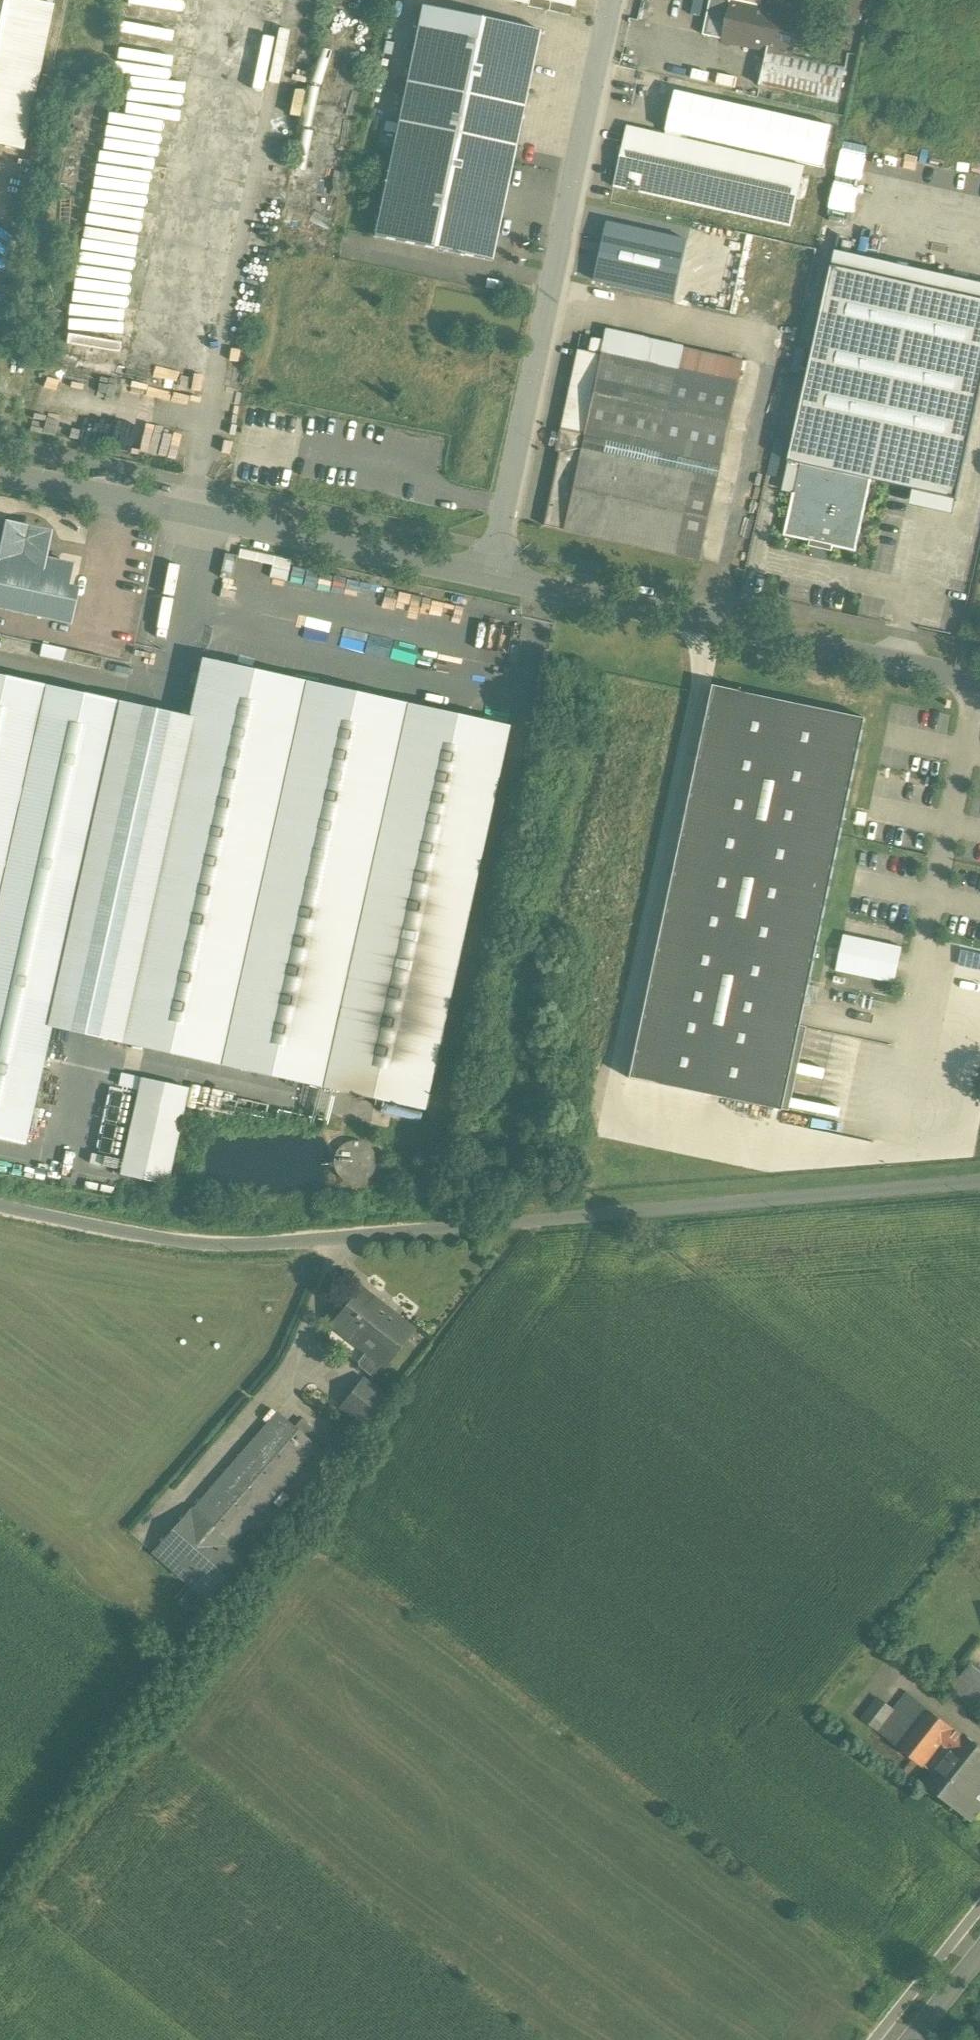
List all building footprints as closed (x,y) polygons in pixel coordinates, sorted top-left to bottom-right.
[(30,0),(5,0),(0,21),(0,145),(23,150),(54,5),(30,0)] [(554,0),(528,0),(527,6),(570,15),(573,4),(554,0)] [(718,0),(711,0),(704,34),(726,39),(734,3),(718,0)] [(734,3),(759,9),(761,0),(718,0),(734,3)] [(833,18),(857,23),(862,0),(837,0),(833,18)] [(759,9),(734,3),(726,39),(769,47),(792,53),(800,18),(759,9)] [(538,32),(421,6),(397,124),(386,122),(384,131),(395,133),(374,236),(491,260),(538,32)] [(769,47),(761,85),(839,102),(847,65),(792,53),(769,47)] [(806,166),(629,127),(615,187),(792,227),(806,166)] [(688,240),(608,223),(595,283),(675,300),(688,240)] [(836,252),(789,462),(800,465),(872,481),(956,500),(979,395),(979,284),(836,252)] [(577,349),(558,434),(551,433),(549,445),(556,446),(555,451),(559,452),(543,525),(563,529),(600,355),(603,341),(591,339),(588,352),(577,349)] [(740,385),(600,355),(563,529),(703,559),(718,480),(719,480),(740,385)] [(872,481),(800,465),(785,537),(811,542),(810,547),(833,552),(834,547),(857,552),(872,481)] [(5,542),(3,549),(0,549),(0,608),(69,623),(76,589),(67,586),(71,564),(42,558),(43,551),(42,544),(40,538),(35,533),(28,530),(21,530),(14,532),(9,536),(5,542)] [(237,556),(225,554),(220,577),(232,579),(237,556)] [(509,726),(202,658),(189,715),(117,1042),(424,1110),(509,726)] [(0,675),(0,1139),(25,1145),(51,1026),(122,702),(0,675)] [(867,718),(710,685),(627,1077),(784,1110),(867,718)] [(51,1026),(117,1042),(189,715),(122,702),(51,1026)] [(867,813),(859,811),(856,823),(865,825),(867,813)] [(901,981),(905,943),(846,935),(841,974),(901,981)] [(188,1088),(141,1077),(120,1174),(167,1185),(188,1088)] [(355,1146),(348,1147),(343,1150),(339,1154),(336,1160),(335,1165),(336,1170),(340,1176),(346,1181),(354,1182),(362,1181),(368,1177),(373,1171),(375,1164),(373,1157),(369,1151),(362,1147),(355,1146)] [(393,1321),(360,1294),(362,1291),(360,1290),(334,1324),(384,1363),(411,1329),(396,1318),(393,1321)] [(367,1354),(360,1364),(376,1375),(383,1365),(367,1354)] [(385,1398),(363,1380),(343,1406),(365,1423),(385,1398)] [(277,1412),(193,1509),(192,1508),(153,1552),(210,1602),(250,1557),(233,1543),(317,1447),(316,1446),(323,1439),(300,1419),(294,1427),(277,1412)] [(979,1708),(979,1684),(975,1679),(979,1674),(979,1669),(964,1655),(945,1678),(979,1708)] [(954,1729),(908,1693),(878,1730),(924,1766),(925,1765),(954,1729)] [(954,1729),(925,1765),(935,1773),(964,1737),(954,1729)] [(927,1783),(971,1817),(979,1806),(979,1785),(975,1781),(979,1775),(979,1748),(965,1736),(964,1737),(935,1773),(927,1783)]
